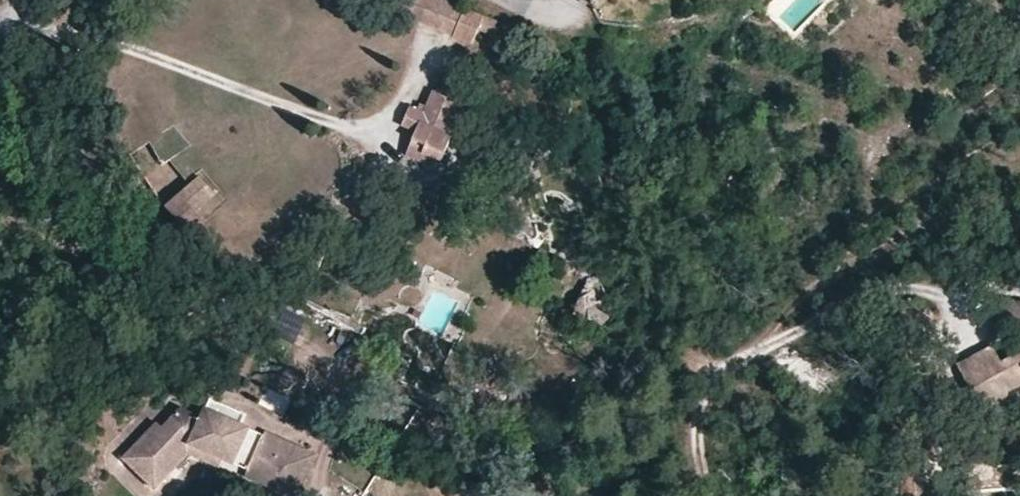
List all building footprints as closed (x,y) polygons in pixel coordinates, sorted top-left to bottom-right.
[(418,19),(428,0),(385,0),(418,19)] [(439,31),(450,6),(439,0),(428,0),(418,19),(439,31)] [(455,40),(459,29),(467,13),(450,6),(439,31),(455,40)] [(459,29),(475,36),(483,20),(467,13),(459,29)] [(493,46),(501,29),(483,20),(475,36),(493,46)] [(457,116),(471,123),(481,102),(448,87),(443,98),(435,95),(430,106),(423,103),(419,112),(406,106),(396,127),(409,133),(399,154),(424,165),(427,158),(444,166),(452,148),(444,144),(457,116)] [(459,150),(471,123),(457,116),(444,144),(452,148),(459,150)] [(187,199),(201,172),(185,165),(166,207),(192,220),(198,206),(187,199)] [(541,263),(547,249),(531,242),(525,255),(541,263)] [(1019,334),(1019,301),(1005,298),(999,330),(1019,334)] [(1006,369),(994,351),(958,374),(988,421),(1012,405),(1010,402),(1019,395),(1019,361),(1006,369)] [(274,480),(295,489),(313,444),(261,423),(260,426),(237,416),(233,415),(229,407),(231,402),(205,391),(197,411),(179,404),(162,425),(157,420),(124,457),(153,482),(190,439),(225,453),(240,448),(242,445),(255,451),(250,463),(251,464),(249,470),(274,480)] [(241,406),(231,402),(229,407),(233,415),(237,416),(241,406)] [(153,482),(158,486),(190,449),(221,462),(225,453),(190,439),(153,482)] [(240,448),(225,453),(250,463),(255,451),(242,445),(240,448)]
